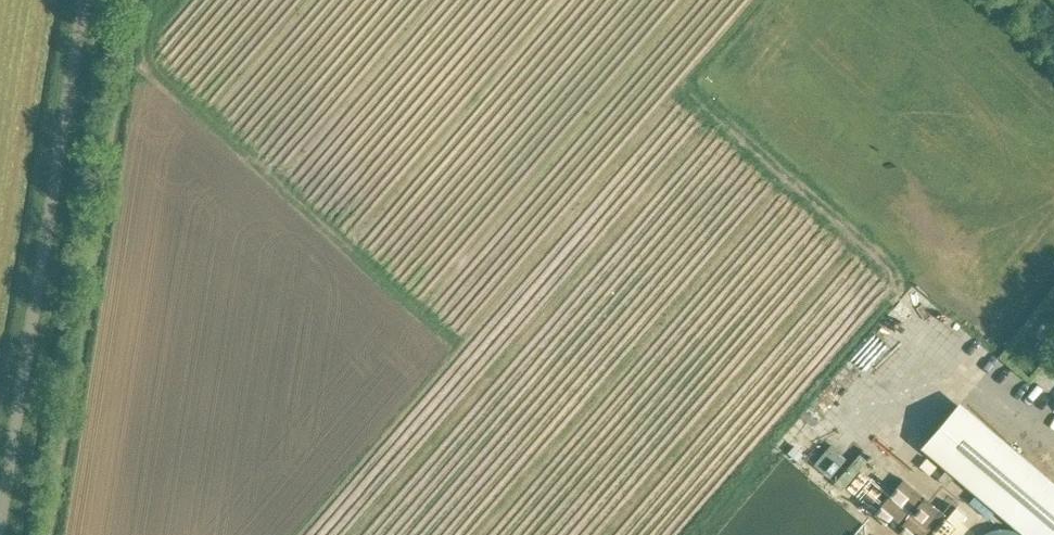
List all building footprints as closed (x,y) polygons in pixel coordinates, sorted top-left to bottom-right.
[(960,406),(927,445),(1032,534),(1053,534),(1053,487),(960,406)]
